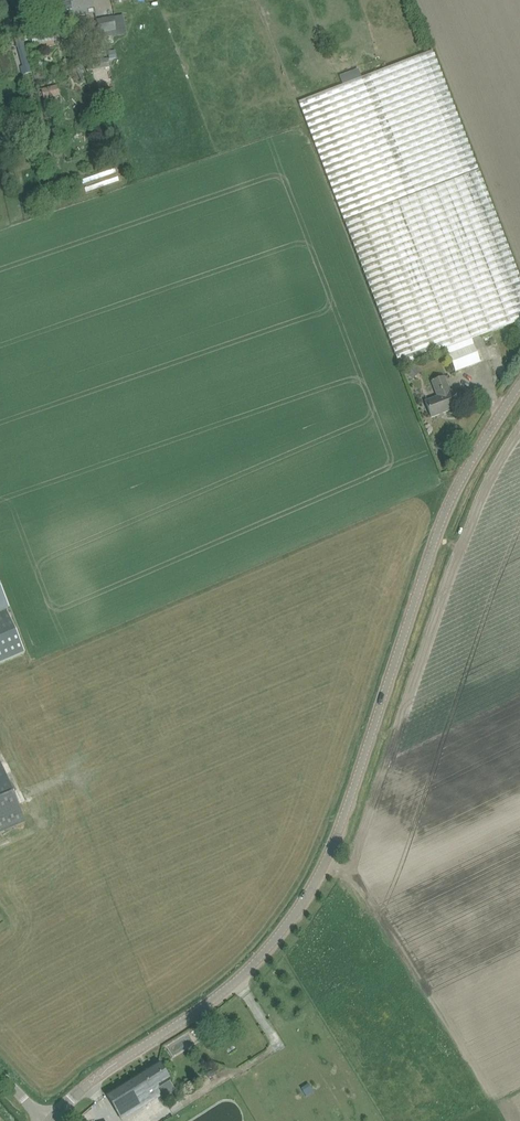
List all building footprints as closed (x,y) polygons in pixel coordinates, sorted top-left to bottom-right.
[(51,10),(54,22),(74,19),(70,0),(49,0),(51,10)] [(93,2),(93,0),(70,0),(74,19),(85,17),(84,12),(95,9),(93,2)] [(113,17),(96,19),(99,34),(115,31),(113,17)] [(39,44),(56,41),(54,29),(37,32),(39,44)] [(28,65),(25,49),(20,49),(22,65),(28,65)] [(362,79),(344,86),(299,103),(400,367),(447,349),(455,372),(480,362),(472,340),(519,321),(519,279),(431,53),(362,79)] [(91,61),(93,70),(110,67),(108,58),(91,61)] [(340,76),(344,86),(362,79),(358,69),(340,76)] [(59,95),(56,85),(54,86),(41,90),(44,99),(59,95)] [(426,402),(431,417),(458,407),(452,392),(450,393),(444,377),(432,382),(438,397),(426,402)] [(6,610),(8,609),(0,589),(0,612),(6,610)] [(6,612),(0,615),(0,664),(25,653),(7,612),(6,612)] [(26,822),(0,763),(0,833),(26,822)] [(209,1031),(204,1024),(197,1029),(202,1036),(209,1031)] [(170,1054),(191,1045),(188,1036),(166,1045),(170,1054)] [(107,1096),(122,1120),(161,1096),(157,1089),(170,1081),(159,1063),(107,1096)] [(227,1085),(213,1094),(219,1104),(233,1095),(227,1085)] [(173,1120),(207,1120),(199,1106),(172,1119),(173,1120)]
